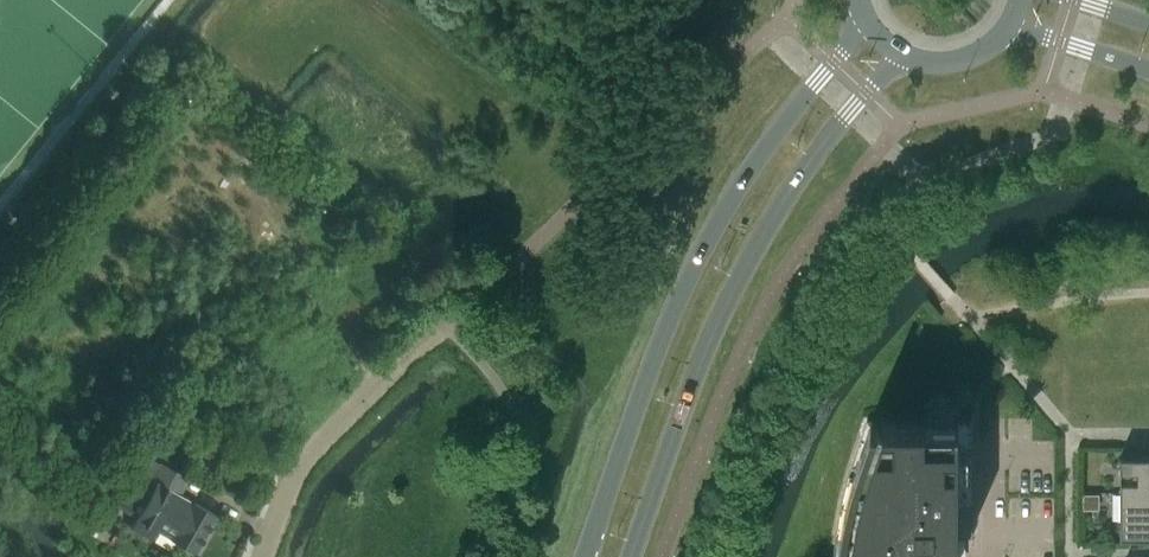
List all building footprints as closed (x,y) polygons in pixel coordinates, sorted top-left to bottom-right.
[(972,418),(866,418),(856,447),(847,473),(841,500),(835,533),(833,556),(957,556),(958,535),(972,535),(972,418)] [(1119,455),(1119,495),(1148,495),(1148,455),(1119,455)] [(158,530),(196,551),(217,515),(180,495),(190,479),(162,463),(152,481),(157,483),(132,528),(152,539),(158,530)] [(1119,495),(1119,536),(1148,536),(1148,495),(1119,495)]
